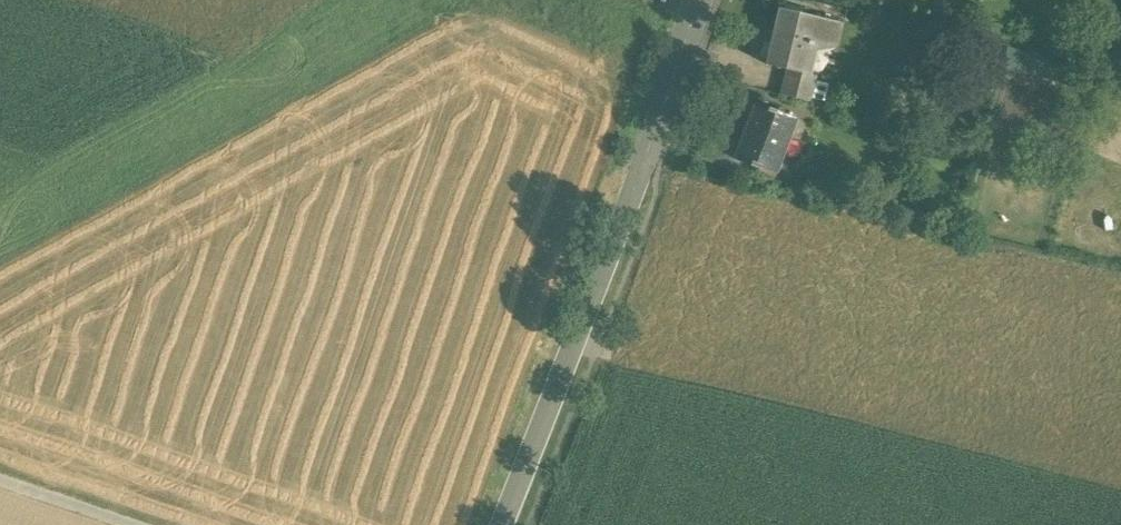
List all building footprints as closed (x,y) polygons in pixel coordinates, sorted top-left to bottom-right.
[(841,23),(785,10),(779,33),(773,31),(765,64),(786,69),(802,73),(809,42),(808,42),(835,47),(841,23)] [(802,73),(786,69),(779,95),(809,102),(816,76),(802,73)] [(795,118),(768,107),(767,108),(753,103),(745,123),(746,124),(740,141),(739,140),(738,142),(732,158),(739,161),(757,168),(756,171),(773,178),(795,118)] [(729,140),(706,132),(707,130),(705,130),(695,156),(735,171),(739,161),(732,158),(738,142),(729,139),(729,140)]
